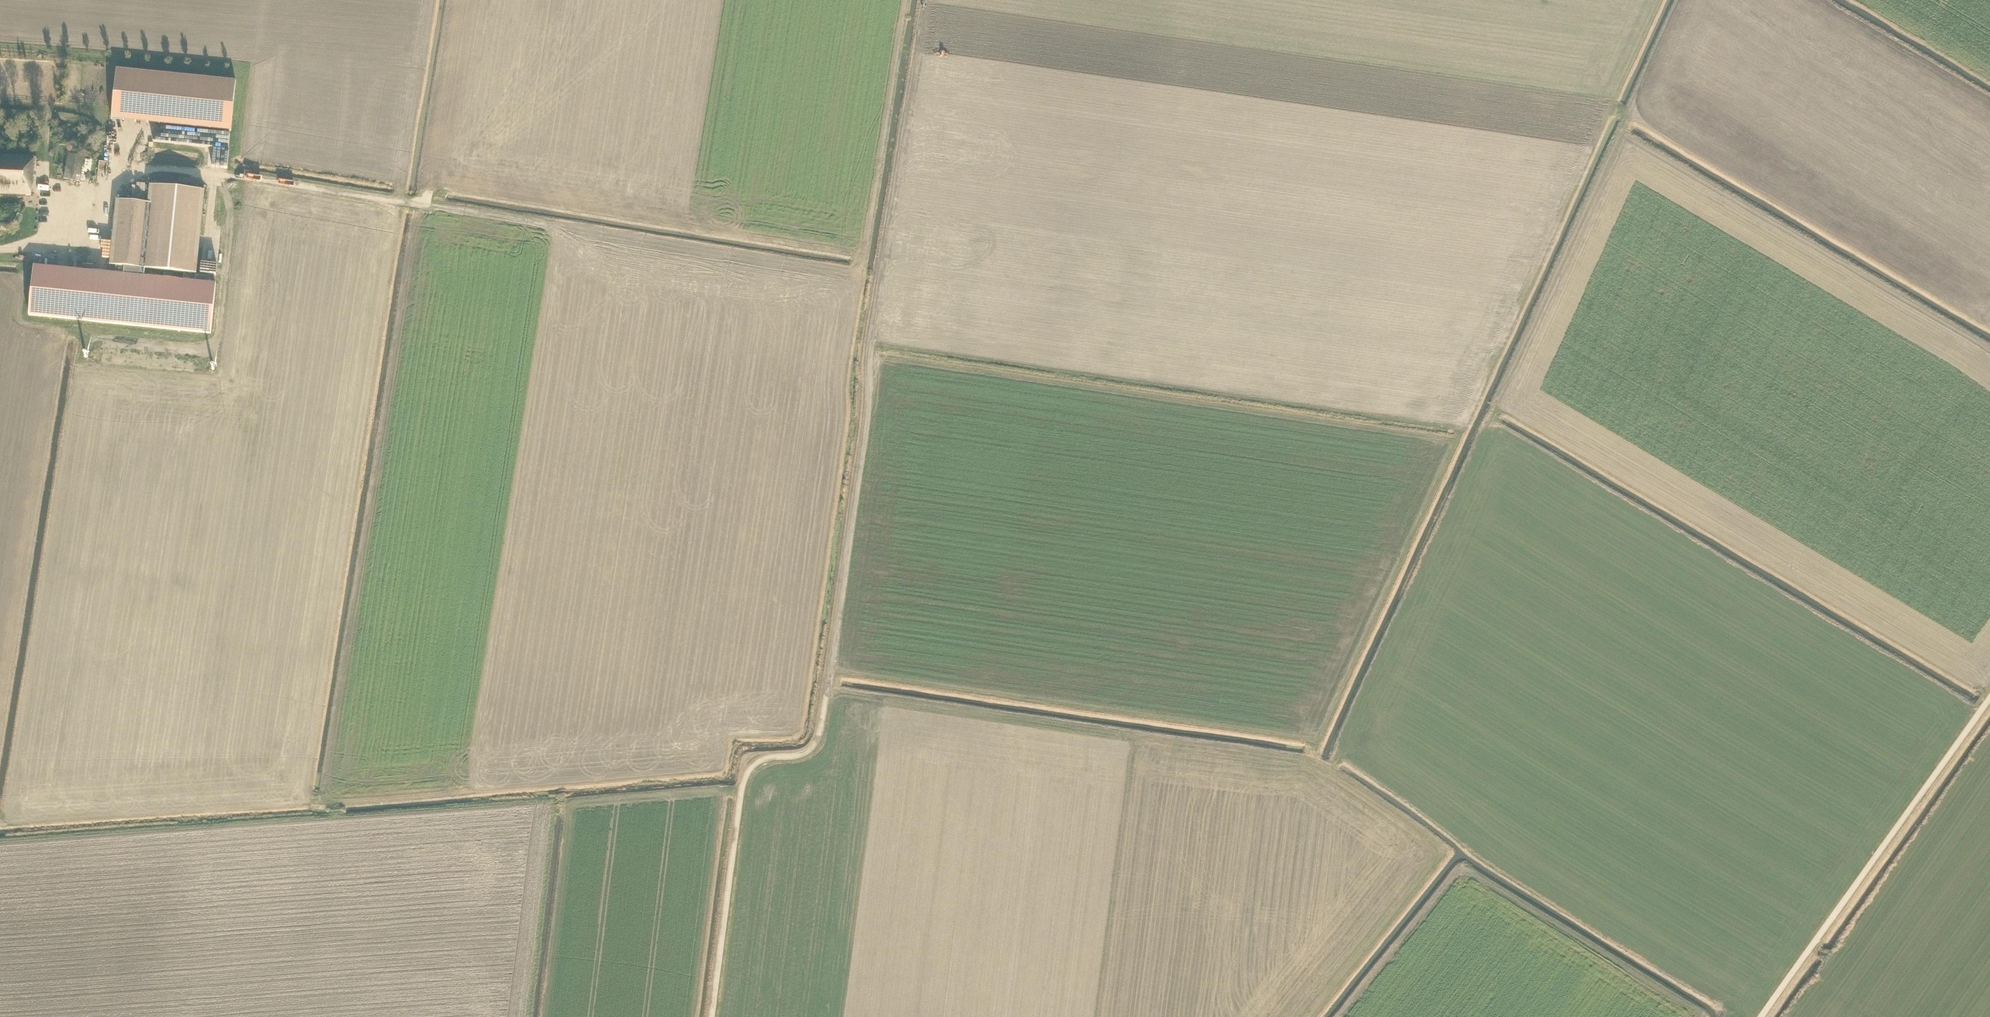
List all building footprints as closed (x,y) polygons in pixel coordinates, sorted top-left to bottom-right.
[(117,69),(112,119),(231,131),(236,81),(117,69)] [(64,178),(80,181),(90,183),(94,159),(72,155),(69,154),(64,178)] [(32,195),(32,184),(33,184),(34,156),(0,155),(0,193),(32,195)] [(149,203),(117,200),(109,273),(93,271),(34,266),(29,315),(211,333),(216,284),(196,282),(205,191),(150,185),(149,203)]
